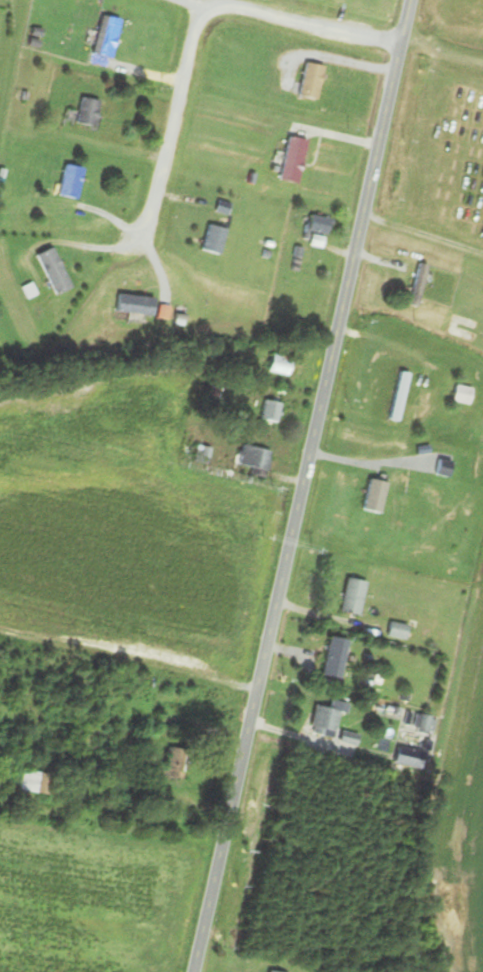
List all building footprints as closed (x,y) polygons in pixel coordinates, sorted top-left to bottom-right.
[(89,53),(108,58),(117,19),(98,15),(96,25),(89,53)] [(295,95),(314,99),(321,65),(303,61),(295,95)] [(74,123),(92,125),(96,99),(77,97),(74,123)] [(295,183),(304,139),(286,135),(276,179),(295,183)] [(56,195),(73,198),(80,168),(63,164),(56,195)] [(304,230),(324,234),(328,218),(307,214),(304,230)] [(224,229),(207,223),(198,249),(215,255),(224,229)] [(68,287),(49,247),(33,254),(52,294),(68,287)] [(426,265),(415,262),(405,304),(416,307),(426,265)] [(114,312),(152,314),(153,296),(115,294),(114,312)] [(287,374),(289,356),(267,353),(265,371),(287,374)] [(396,422),(408,373),(397,370),(385,419),(396,422)] [(278,403),(264,400),(259,419),(273,422),(278,403)] [(268,452),(241,443),(234,464),(261,473),(268,452)] [(376,513),(384,482),(367,478),(358,509),(376,513)] [(355,615),(363,582),(344,577),(336,611),(355,615)] [(403,625),(387,623),(386,636),(402,637),(403,625)] [(344,640),(325,636),(317,677),(336,681),(344,640)] [(305,732),(329,738),(335,711),(311,705),(305,732)] [(420,767),(420,749),(392,749),(392,767),(420,767)] [(179,781),(183,760),(159,754),(154,775),(179,781)] [(52,796),(55,776),(17,770),(14,790),(52,796)]
